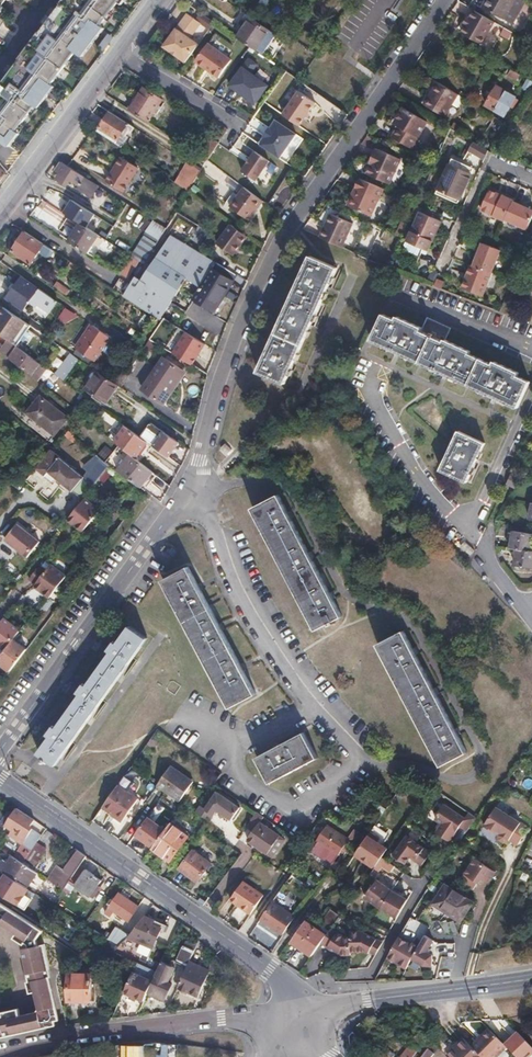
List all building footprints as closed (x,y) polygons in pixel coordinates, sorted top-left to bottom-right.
[(31,39),(32,40),(63,63),(75,48),(82,53),(103,25),(101,20),(115,0),(61,0),(31,39)] [(482,7),(505,20),(516,0),(486,0),(482,7)] [(521,27),(531,9),(517,1),(506,18),(521,27)] [(481,15),(462,4),(459,10),(454,19),(450,26),(461,32),(470,37),(481,15)] [(177,30),(173,35),(189,46),(195,50),(198,45),(191,39),(188,38),(192,33),(194,34),(202,25),(188,15),(181,25),(183,27),(180,32),(177,30)] [(251,17),(236,37),(250,47),(261,54),(276,33),(251,17)] [(164,47),(186,63),(195,50),(189,46),(173,35),(164,47)] [(2,136),(10,142),(20,129),(16,125),(33,103),(39,105),(54,82),(50,80),(63,63),(32,40),(0,82),(0,138),(2,136)] [(231,60),(208,44),(201,54),(196,62),(219,78),(225,70),(231,60)] [(243,69),(236,78),(247,85),(253,76),(243,69)] [(512,69),(508,76),(518,81),(522,75),(512,69)] [(247,85),(236,78),(230,86),(255,103),(268,86),(253,76),(247,85)] [(523,87),(529,91),(531,86),(531,81),(528,79),(523,87)] [(461,96),(441,84),(427,106),(447,118),(461,96)] [(496,86),(485,105),(505,115),(516,97),(496,86)] [(144,88),(130,110),(148,121),(153,115),(156,117),(161,111),(157,108),(162,100),(144,88)] [(299,91),(283,115),(293,122),(300,126),(316,103),(299,91)] [(403,128),(397,138),(415,149),(431,124),(406,110),(397,125),(403,128)] [(99,128),(97,131),(114,142),(127,123),(109,111),(98,127),(99,128)] [(266,137),(260,145),(275,156),(279,159),(296,134),(277,121),(271,129),(266,137)] [(227,129),(220,124),(200,155),(208,161),(227,129)] [(241,140),(231,149),(240,159),(246,154),(248,156),(252,153),(241,140)] [(465,161),(481,168),(489,148),(473,142),(465,161)] [(269,161),(255,152),(242,171),(256,181),(269,161)] [(376,163),(371,176),(392,186),(403,161),(381,152),(380,153),(378,152),(374,162),(376,163)] [(121,155),(105,180),(123,191),(139,167),(121,155)] [(67,166),(61,162),(56,171),(77,185),(76,187),(92,197),(99,185),(67,166)] [(190,163),(178,182),(188,190),(201,170),(190,163)] [(439,190),(447,193),(461,199),(465,190),(468,183),(472,175),(450,165),(439,190)] [(387,190),(365,180),(360,191),(362,192),(354,209),(374,218),(387,190)] [(262,199),(242,186),(228,204),(248,218),(262,199)] [(482,209),(505,219),(506,218),(514,201),(514,199),(491,189),(482,209)] [(362,192),(360,191),(352,208),(354,209),(362,192)] [(461,199),(447,193),(445,198),(458,204),(461,199)] [(94,214),(70,198),(62,210),(86,226),(94,214)] [(506,218),(528,228),(531,219),(531,208),(514,201),(506,218)] [(423,213),(414,233),(410,243),(431,252),(435,242),(444,222),(423,213)] [(335,216),(329,230),(332,231),(339,217),(335,216)] [(329,230),(325,239),(347,249),(358,226),(339,217),(332,231),(329,230)] [(146,233),(159,240),(166,229),(153,221),(146,233)] [(247,234),(230,222),(216,240),(233,252),(247,234)] [(404,222),(398,235),(404,237),(410,224),(404,222)] [(82,224),(70,242),(88,253),(94,244),(106,253),(112,244),(91,230),(82,224)] [(371,247),(379,231),(370,227),(362,243),(371,247)] [(44,244),(25,232),(13,250),(31,263),(44,244)] [(157,258),(151,254),(144,264),(141,268),(145,273),(140,279),(136,276),(131,283),(123,296),(130,300),(148,312),(160,319),(170,304),(195,298),(214,310),(226,291),(236,274),(208,258),(198,251),(172,236),(157,258)] [(474,266),(492,273),(502,249),(484,242),(474,266)] [(144,264),(151,254),(150,253),(142,264),(144,264)] [(132,257),(120,275),(127,280),(139,261),(132,257)] [(311,257),(259,371),(285,383),(336,268),(311,257)] [(80,267),(71,261),(66,268),(75,274),(80,267)] [(474,266),(472,265),(463,287),(483,295),(492,273),(474,266)] [(42,280),(54,280),(54,266),(42,266),(42,280)] [(58,302),(39,289),(38,289),(21,277),(7,297),(24,309),(31,299),(50,313),(58,302)] [(56,282),(53,286),(66,295),(69,290),(56,282)] [(4,307),(0,313),(0,334),(8,340),(15,345),(17,346),(32,326),(28,324),(4,307)] [(76,330),(83,320),(67,307),(60,317),(76,330)] [(372,340),(518,407),(530,381),(518,375),(519,372),(495,361),(494,365),(470,353),(470,351),(446,340),(452,327),(429,317),(423,328),(398,316),(396,320),(384,314),(372,340)] [(94,326),(78,349),(95,361),(111,337),(94,326)] [(199,347),(203,342),(183,329),(169,350),(172,352),(189,363),(195,354),(197,356),(201,349),(199,347)] [(6,356),(12,361),(30,375),(39,362),(29,355),(21,349),(17,346),(15,345),(6,356)] [(55,374),(65,381),(81,359),(71,352),(55,374)] [(164,358),(143,389),(162,402),(184,370),(164,358)] [(119,384),(99,371),(88,388),(107,401),(119,384)] [(189,386),(189,397),(199,396),(198,385),(189,386)] [(40,396),(27,413),(54,435),(68,418),(40,396)] [(161,448),(160,449),(169,456),(179,442),(152,423),(148,427),(159,436),(156,441),(160,444),(158,446),(161,448)] [(126,425),(114,440),(121,446),(131,454),(135,458),(143,448),(148,451),(153,445),(150,442),(140,436),(126,425)] [(145,430),(140,436),(150,442),(154,437),(145,430)] [(460,431),(442,469),(467,481),(481,450),(484,443),(460,431)] [(51,451),(37,468),(54,483),(58,478),(84,500),(94,488),(82,477),(82,476),(71,467),(51,451)] [(137,485),(141,487),(153,472),(135,458),(131,454),(118,471),(136,484),(137,485)] [(80,468),(92,484),(110,470),(98,455),(80,468)] [(512,472),(506,484),(515,488),(520,476),(512,472)] [(280,494),(254,508),(316,629),(343,616),(280,494)] [(99,511),(84,500),(76,510),(68,520),(82,531),(99,511)] [(40,541),(18,524),(6,539),(28,557),(40,541)] [(511,547),(518,548),(531,550),(531,543),(531,533),(514,530),(511,547)] [(518,548),(516,564),(531,567),(531,550),(518,548)] [(38,584),(37,585),(50,595),(67,574),(53,564),(47,573),(41,568),(32,579),(38,584)] [(189,566),(164,580),(231,707),(257,694),(233,650),(189,566)] [(67,574),(50,595),(52,597),(68,576),(68,575),(67,574)] [(8,648),(14,639),(16,637),(22,625),(10,615),(0,628),(0,642),(8,648)] [(24,627),(22,625),(16,637),(18,635),(24,627)] [(54,727),(49,733),(52,735),(40,753),(56,764),(147,637),(130,626),(118,644),(116,642),(111,649),(114,651),(88,686),(86,684),(80,691),(83,693),(57,728),(54,727)] [(404,631),(379,644),(443,765),(468,752),(404,631)] [(11,672),(27,649),(14,639),(8,648),(0,658),(0,664),(11,672)] [(305,732),(258,757),(271,782),(318,758),(305,732)] [(172,766),(158,785),(180,800),(194,780),(172,766)] [(118,785),(103,807),(112,814),(112,815),(122,822),(138,799),(127,792),(118,785)] [(205,809),(200,805),(196,811),(208,820),(215,810),(230,820),(239,808),(217,793),(205,809)] [(469,830),(476,815),(468,812),(467,813),(443,802),(435,820),(439,822),(435,831),(454,840),(461,826),(469,830)] [(34,819),(17,807),(13,813),(8,809),(0,821),(10,828),(13,830),(9,835),(22,844),(14,856),(23,862),(37,842),(40,836),(31,830),(28,829),(34,819)] [(497,807),(485,825),(496,832),(497,829),(502,832),(501,835),(501,839),(506,842),(510,841),(511,840),(519,845),(530,827),(497,807)] [(265,817),(257,812),(248,825),(255,830),(248,840),(269,854),(281,836),(261,822),(265,817)] [(174,819),(153,848),(171,861),(189,836),(175,826),(178,822),(174,819)] [(319,840),(341,855),(351,840),(330,825),(319,840)] [(373,829),(370,833),(380,839),(382,835),(373,829)] [(485,829),(481,835),(492,842),(496,836),(485,829)] [(370,833),(357,852),(377,866),(383,857),(390,846),(380,839),(370,833)] [(394,855),(405,864),(412,854),(418,859),(426,848),(408,835),(394,855)] [(281,836),(269,854),(274,857),(286,840),(281,836)] [(37,842),(23,862),(26,865),(40,844),(37,842)] [(40,844),(26,865),(33,869),(47,848),(40,844)] [(87,856),(79,850),(62,874),(57,870),(50,880),(62,888),(68,879),(70,881),(80,865),(87,856)] [(194,851),(181,869),(198,882),(211,864),(194,851)] [(14,856),(13,856),(8,863),(5,860),(0,869),(6,872),(22,883),(28,887),(38,872),(33,869),(26,865),(23,862),(14,856)] [(476,858),(460,880),(473,889),(481,879),(489,883),(496,872),(476,858)] [(80,865),(70,881),(91,895),(101,879),(80,865)] [(524,871),(521,877),(527,880),(530,874),(524,871)] [(6,872),(0,881),(0,892),(6,896),(4,899),(9,902),(22,883),(6,872)] [(31,886),(50,899),(58,888),(38,875),(31,886)] [(381,908),(398,917),(408,899),(393,891),(378,880),(366,897),(381,908)] [(231,899),(252,914),(265,895),(244,881),(231,899)] [(445,883),(433,903),(461,921),(474,901),(445,883)] [(119,893),(105,913),(110,916),(114,910),(129,919),(138,905),(119,893)] [(275,900),(262,918),(284,934),(296,915),(275,900)] [(5,1035),(12,1034),(30,1030),(56,1026),(55,1021),(58,1021),(50,977),(50,973),(52,973),(48,945),(42,947),(41,941),(46,932),(0,901),(0,922),(10,921),(18,927),(16,931),(29,939),(27,941),(31,944),(27,951),(23,952),(28,964),(25,965),(30,981),(33,981),(37,991),(40,991),(40,1009),(37,1015),(23,1018),(21,1011),(8,1014),(7,1010),(0,1011),(0,1036),(5,1035)] [(145,914),(129,936),(153,947),(162,928),(153,924),(154,919),(145,914)] [(100,918),(92,929),(118,945),(129,936),(100,918)] [(7,1010),(8,1014),(21,1011),(23,1018),(37,1015),(40,1009),(40,991),(37,991),(33,981),(30,981),(25,965),(28,964),(23,952),(27,951),(31,944),(27,941),(29,939),(16,931),(18,927),(10,921),(0,922),(0,1011),(7,1010)] [(292,941),(312,955),(322,942),(327,935),(306,921),(292,941)] [(327,935),(322,942),(341,955),(353,954),(353,953),(353,936),(347,936),(333,926),(327,935)] [(353,936),(353,953),(366,952),(370,954),(372,951),(377,954),(384,942),(364,932),(353,932),(353,936)] [(435,940),(426,934),(419,946),(415,954),(413,958),(425,965),(433,966),(434,954),(428,951),(435,940)] [(419,946),(399,935),(396,940),(387,957),(407,968),(413,958),(415,954),(419,946)] [(110,944),(96,966),(103,969),(115,951),(117,948),(110,944)] [(187,965),(188,963),(194,950),(183,945),(177,961),(187,965)] [(152,982),(146,995),(161,1002),(170,981),(168,980),(174,967),(161,961),(156,971),(152,982)] [(178,985),(177,989),(196,997),(207,972),(188,963),(187,965),(184,971),(178,985)] [(170,981),(178,985),(184,971),(174,967),(168,980),(170,981)] [(90,969),(69,971),(72,999),(93,997),(90,969)] [(133,972),(124,991),(144,1000),(146,995),(152,982),(133,972)] [(420,1032),(413,1040),(415,1041),(402,1056),(415,1056),(429,1040),(426,1037),(420,1032)] [(480,1056),(505,1056),(511,1052),(493,1035),(487,1041),(483,1045),(481,1044),(474,1051),(480,1056)] [(474,1051),(466,1042),(458,1050),(460,1052),(455,1056),(480,1056),(474,1051)] [(380,1052),(387,1056),(391,1056),(393,1054),(383,1047),(380,1052)]
